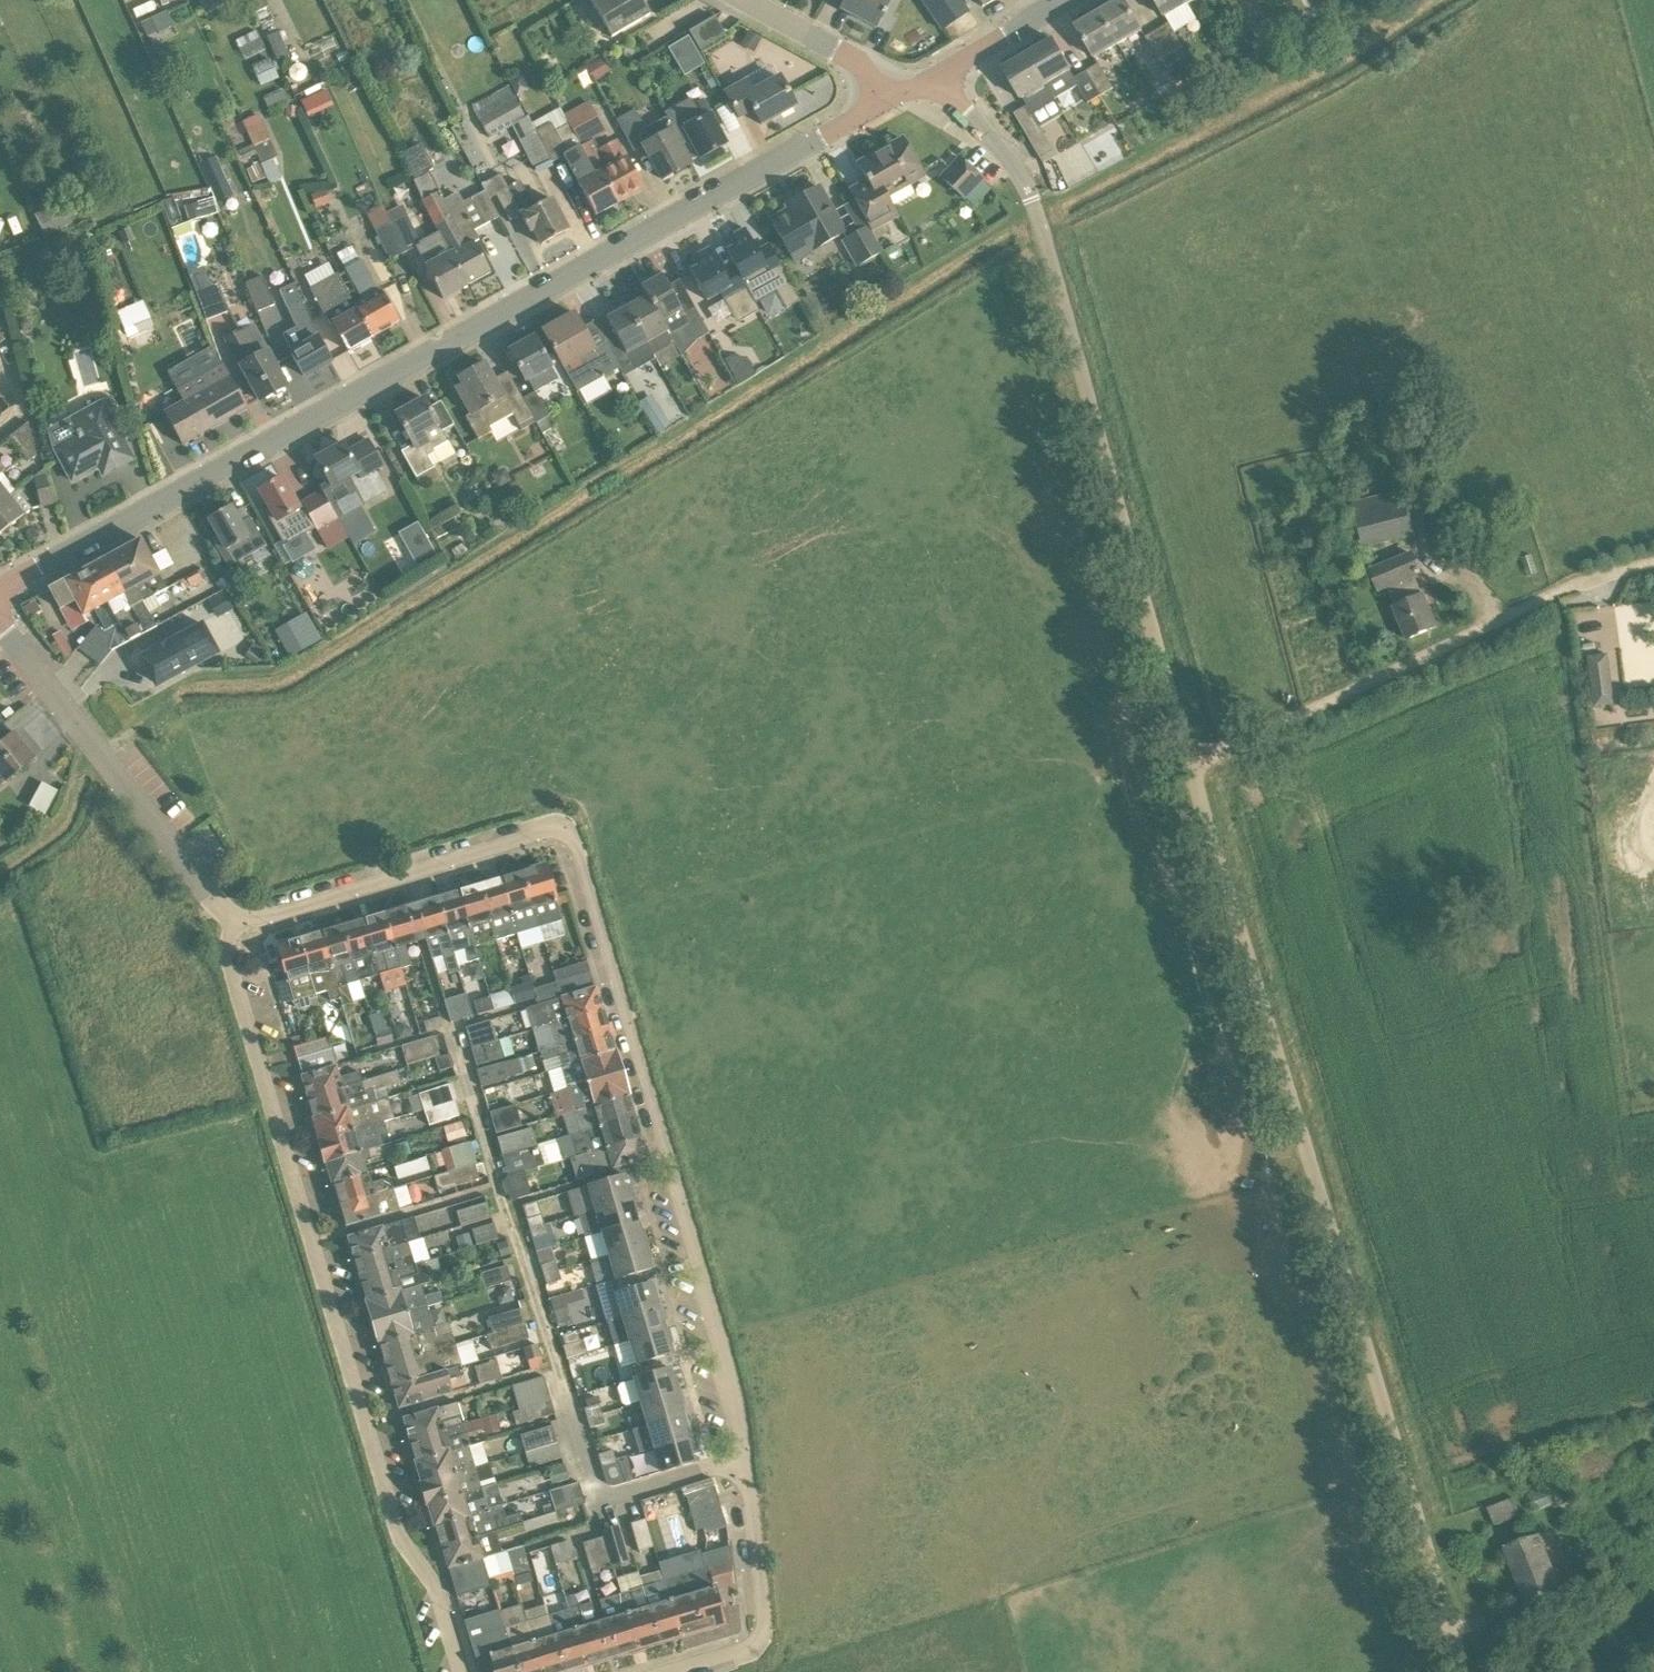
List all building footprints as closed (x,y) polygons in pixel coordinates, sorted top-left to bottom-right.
[(205,11),(222,2),(221,0),(199,0),(205,11)] [(633,0),(586,0),(592,11),(589,14),(589,19),(594,26),(598,29),(602,27),(610,40),(649,18),(638,0),(634,3),(633,0)] [(877,0),(845,0),(840,9),(865,23),(877,0)] [(942,30),(968,12),(960,0),(922,0),(942,30)] [(1142,31),(1124,0),(1120,0),(1100,12),(1119,45),(1142,31)] [(1165,18),(1189,4),(1187,0),(1155,0),(1165,18)] [(1241,14),(1233,0),(1217,0),(1229,21),(1241,14)] [(1250,0),(1233,0),(1241,14),(1254,7),(1250,0)] [(1337,0),(1328,0),(1333,9),(1340,5),(1337,0)] [(1260,18),(1254,7),(1246,11),(1253,23),(1260,18)] [(152,18),(157,31),(159,33),(174,26),(167,11),(152,18)] [(1076,26),(1095,59),(1119,45),(1100,12),(1076,26)] [(714,16),(689,29),(698,48),(724,35),(714,16)] [(1157,30),(1172,55),(1183,48),(1170,23),(1157,30)] [(1145,37),(1160,62),(1172,55),(1157,30),(1145,37)] [(291,56),(279,31),(267,36),(279,62),(291,56)] [(755,50),(761,38),(748,31),(742,43),(755,50)] [(689,36),(674,45),(681,57),(696,49),(689,36)] [(1055,100),(1078,86),(1088,103),(1101,96),(1086,71),(1075,77),(1053,39),(1028,54),(1055,100)] [(1014,113),(1040,158),(1041,159),(1054,151),(1041,127),(1063,114),(1055,100),(1028,54),(1003,69),(1022,100),(1024,99),(1027,105),(1014,113)] [(1165,70),(1177,63),(1172,55),(1160,62),(1165,70)] [(270,58),(252,66),(261,86),(279,78),(270,58)] [(596,81),(597,81),(611,72),(603,58),(587,66),(596,81)] [(1113,88),(1099,64),(1086,71),(1101,96),(1113,88)] [(761,125),(795,107),(778,77),(753,91),(747,79),(722,93),(737,121),(754,112),(761,125)] [(489,140),(512,127),(534,171),(551,163),(535,132),(527,117),(525,118),(508,88),(471,108),(489,140)] [(699,159),(726,144),(703,101),(691,108),(698,122),(683,130),(699,159)] [(589,102),(565,115),(570,123),(582,145),(579,146),(594,174),(601,171),(618,203),(641,191),(614,142),(598,151),(593,141),(606,134),(589,102)] [(286,107),(285,116),(298,118),(299,108),(286,107)] [(662,178),(672,173),(672,174),(690,165),(665,118),(645,129),(635,110),(616,120),(633,152),(644,147),(662,180),(663,179),(662,178)] [(254,145),(270,136),(258,113),(241,122),(254,145)] [(595,216),(618,203),(601,171),(594,174),(579,146),(582,145),(570,123),(555,131),(551,124),(535,132),(551,163),(562,157),(595,216)] [(1056,154),(1070,184),(1127,157),(1112,127),(1056,154)] [(276,157),(269,139),(253,146),(257,155),(260,164),(276,157)] [(879,201),(886,197),(909,184),(923,176),(902,140),(858,164),(868,181),(879,201)] [(401,153),(416,177),(433,167),(418,143),(401,153)] [(243,161),(257,155),(253,146),(253,145),(239,151),(243,161)] [(217,201),(233,194),(215,155),(199,162),(217,201)] [(960,158),(949,170),(942,178),(965,199),(983,179),(960,158)] [(253,183),(266,178),(260,164),(247,169),(253,183)] [(444,200),(440,191),(429,171),(412,180),(421,202),(444,246),(448,253),(449,252),(467,286),(468,286),(490,274),(473,242),(479,240),(474,231),(497,219),(487,202),(483,194),(465,203),(459,192),(444,200)] [(534,232),(541,245),(568,231),(550,199),(534,207),(520,181),(506,188),(500,176),(479,187),(483,194),(487,202),(496,197),(509,221),(519,216),(530,234),(534,232)] [(849,192),(869,227),(871,231),(897,217),(891,206),(886,197),(879,201),(868,181),(849,192)] [(768,216),(794,262),(844,233),(818,187),(786,206),(768,216)] [(327,190),(311,195),(316,209),(332,203),(327,190)] [(163,203),(166,210),(177,206),(174,199),(163,203)] [(189,221),(202,217),(197,202),(185,205),(189,221)] [(374,230),(391,223),(386,213),(382,205),(366,212),(374,230)] [(420,245),(407,216),(391,223),(404,253),(420,245)] [(404,253),(391,223),(374,230),(388,260),(404,253)] [(883,252),(871,231),(869,227),(843,241),(858,267),(883,252)] [(791,285),(781,269),(768,245),(757,251),(744,229),(733,235),(738,244),(725,251),(733,265),(742,282),(746,288),(755,305),(791,285)] [(70,236),(50,242),(54,260),(74,254),(70,236)] [(896,245),(885,250),(891,261),(902,255),(896,245)] [(449,252),(448,253),(436,258),(431,249),(419,256),(424,265),(423,266),(442,300),(467,286),(449,252)] [(746,288),(742,282),(733,265),(721,271),(709,249),(698,255),(703,264),(690,271),(707,301),(719,294),(723,301),(746,288)] [(354,306),(372,338),(399,323),(380,291),(378,293),(360,261),(345,269),(363,301),(354,306)] [(226,308),(217,285),(213,286),(206,280),(201,267),(187,272),(204,315),(226,308)] [(263,276),(247,283),(258,311),(274,305),(263,276)] [(348,352),(350,351),(372,338),(354,306),(338,276),(313,290),(348,352)] [(661,276),(641,287),(644,292),(672,341),(680,356),(694,340),(708,332),(679,280),(667,286),(661,276)] [(292,350),(289,352),(303,378),(331,362),(316,336),(293,284),(283,289),(291,306),(286,308),(294,329),(283,335),(292,350)] [(640,301),(627,308),(652,353),(672,341),(644,292),(638,296),(640,301)] [(652,353),(627,308),(606,320),(604,316),(594,322),(619,369),(630,363),(634,370),(655,358),(652,353)] [(145,311),(124,318),(133,344),(154,337),(145,311)] [(582,328),(574,314),(542,332),(577,392),(619,369),(594,322),(582,328)] [(259,401),(285,387),(249,323),(224,338),(259,401)] [(528,382),(534,393),(535,392),(557,380),(533,337),(507,351),(525,383),(528,382)] [(90,345),(72,349),(82,388),(100,383),(90,345)] [(735,378),(739,385),(757,374),(748,358),(734,356),(726,361),(736,377),(735,378)] [(181,444),(247,407),(220,359),(173,385),(182,401),(162,412),(181,444)] [(505,401),(484,364),(459,378),(462,384),(453,389),(468,415),(465,417),(478,440),(492,432),(489,427),(512,415),(522,432),(536,424),(522,399),(519,394),(505,401)] [(534,393),(522,399),(536,424),(546,418),(549,417),(535,392),(534,393)] [(433,454),(432,452),(447,443),(422,399),(395,414),(413,447),(400,454),(415,480),(433,470),(426,458),(433,454)] [(77,434),(53,447),(71,481),(107,461),(112,470),(133,459),(101,400),(68,418),(77,434)] [(664,413),(650,421),(658,433),(672,425),(664,413)] [(551,428),(546,418),(536,424),(542,433),(551,428)] [(9,437),(23,455),(34,448),(27,422),(9,437)] [(1344,432),(1346,441),(1374,435),(1372,426),(1344,432)] [(537,430),(516,437),(523,457),(543,450),(537,430)] [(337,518),(360,505),(362,504),(348,479),(358,473),(361,478),(383,467),(368,439),(347,451),(343,443),(316,458),(330,484),(320,489),(322,492),(337,518)] [(36,455),(34,448),(23,455),(27,461),(36,455)] [(40,507),(53,505),(44,469),(33,478),(40,507)] [(301,512),(282,477),(259,490),(269,508),(264,511),(283,544),(315,526),(306,508),(301,512)] [(10,497),(0,484),(0,504),(10,497)] [(1353,503),(1364,548),(1416,535),(1405,491),(1353,503)] [(322,492),(303,504),(306,508),(315,526),(318,531),(338,520),(337,518),(322,492)] [(23,515),(10,497),(0,504),(0,533),(23,515)] [(360,505),(337,518),(338,520),(347,537),(371,524),(360,505)] [(230,506),(208,519),(219,538),(213,542),(228,569),(268,548),(252,519),(241,525),(230,506)] [(398,533),(417,567),(437,556),(418,522),(398,533)] [(156,626),(143,602),(167,589),(140,539),(105,557),(125,594),(145,632),(156,626)] [(1414,577),(1421,574),(1412,552),(1369,571),(1378,593),(1387,589),(1408,639),(1436,626),(1414,577)] [(82,617),(107,603),(119,626),(105,633),(114,640),(118,647),(145,632),(125,594),(105,557),(47,589),(60,612),(74,604),(82,617)] [(243,564),(225,573),(237,595),(255,585),(243,564)] [(187,589),(203,581),(199,573),(183,581),(187,589)] [(224,594),(212,600),(221,616),(233,610),(224,594)] [(35,600),(24,607),(31,618),(42,611),(35,600)] [(287,623),(303,651),(322,640),(306,613),(287,623)] [(161,682),(162,682),(217,652),(201,623),(138,657),(150,678),(151,680),(153,682),(155,682),(156,683),(158,683),(159,683),(161,682)] [(76,648),(88,657),(105,633),(94,625),(76,648)] [(105,633),(88,657),(99,665),(110,651),(118,647),(114,640),(105,633)] [(265,650),(254,643),(245,658),(256,665),(265,650)] [(1606,656),(1591,659),(1597,705),(1613,703),(1606,656)] [(33,757),(13,733),(1,743),(0,742),(0,785),(33,757)] [(42,812),(53,795),(41,787),(30,805),(42,812)] [(539,928),(560,922),(545,866),(539,868),(536,866),(529,868),(526,872),(522,873),(539,928)] [(539,928),(522,873),(501,879),(517,934),(539,928)] [(501,879),(480,886),(496,940),(517,934),(501,879)] [(480,886),(458,892),(475,947),(496,940),(480,886)] [(479,962),(475,947),(458,892),(438,898),(458,968),(468,965),(479,962)] [(438,898),(406,908),(411,925),(420,922),(426,941),(428,940),(433,959),(443,956),(449,976),(460,973),(458,968),(438,898)] [(406,908),(383,915),(399,969),(411,966),(405,947),(426,941),(420,922),(411,925),(406,908)] [(363,921),(379,975),(384,991),(404,986),(399,969),(383,915),(363,921)] [(363,921),(344,927),(360,981),(379,975),(363,921)] [(344,927),(320,934),(340,1000),(342,1008),(354,1004),(352,997),(348,985),(360,981),(344,927)] [(299,940),(316,995),(329,991),(332,1002),(340,1000),(320,934),(299,940)] [(277,947),(293,1002),(316,995),(299,940),(295,941),(292,939),(285,941),(282,945),(277,947)] [(594,988),(590,975),(558,984),(562,998),(594,988)] [(510,989),(511,990),(515,1004),(534,998),(537,997),(534,989),(532,982),(524,985),(510,989)] [(562,998),(558,984),(536,991),(538,997),(540,1004),(541,1004),(547,1002),(562,998)] [(601,1008),(595,988),(594,988),(562,998),(527,1008),(533,1028),(547,1024),(601,1008)] [(489,996),(489,998),(492,1011),(511,1005),(515,1004),(511,990),(489,996)] [(471,1017),(465,997),(445,1004),(451,1023),(471,1017)] [(492,1011),(489,998),(475,1002),(479,1014),(492,1011)] [(601,1008),(547,1024),(533,1028),(539,1049),(540,1049),(607,1029),(601,1008)] [(441,1023),(439,1017),(423,1022),(426,1032),(442,1027),(441,1023)] [(490,1020),(465,1028),(472,1049),(496,1041),(491,1023),(490,1020)] [(395,1027),(399,1039),(407,1037),(413,1035),(411,1029),(404,1024),(395,1027)] [(389,1029),(374,1033),(377,1045),(393,1041),(389,1029)] [(613,1049),(607,1029),(540,1049),(543,1058),(557,1055),(560,1065),(613,1049)] [(433,1037),(401,1046),(407,1064),(439,1056),(433,1037)] [(477,1066),(505,1057),(500,1041),(496,1042),(496,1041),(472,1049),(477,1066)] [(345,1046),(334,1049),(337,1061),(349,1057),(345,1046)] [(614,1051),(613,1049),(560,1065),(567,1089),(622,1073),(615,1051),(614,1051)] [(337,1066),(333,1052),(299,1062),(303,1076),(336,1067),(337,1066)] [(532,1056),(522,1058),(526,1071),(536,1068),(532,1056)] [(449,1059),(434,1063),(437,1074),(452,1070),(449,1059)] [(477,1071),(481,1087),(507,1080),(502,1063),(477,1071)] [(303,1076),(302,1077),(307,1095),(341,1085),(336,1067),(303,1076)] [(396,1069),(341,1085),(307,1095),(315,1119),(374,1100),(370,1088),(399,1079),(396,1069)] [(628,1094),(622,1073),(567,1089),(549,1095),(556,1116),(562,1114),(573,1111),(628,1094)] [(424,1110),(454,1100),(449,1085),(419,1094),(424,1110)] [(568,1134),(633,1114),(628,1096),(629,1095),(628,1094),(573,1111),(562,1114),(568,1134)] [(374,1100),(315,1119),(313,1120),(319,1138),(382,1119),(391,1117),(385,1097),(374,1100)] [(454,1100),(424,1110),(429,1126),(459,1116),(454,1100)] [(522,1126),(516,1105),(491,1112),(497,1134),(522,1126)] [(639,1134),(633,1114),(568,1134),(574,1155),(639,1134)] [(319,1138),(319,1141),(325,1162),(389,1142),(382,1119),(319,1138)] [(448,1142),(454,1140),(465,1137),(466,1136),(461,1122),(444,1127),(448,1142)] [(532,1133),(497,1142),(501,1158),(536,1149),(532,1133)] [(576,1181),(611,1170),(628,1165),(632,1164),(631,1164),(647,1159),(639,1134),(574,1155),(569,1157),(576,1181)] [(455,1170),(474,1164),(467,1141),(449,1146),(448,1146),(455,1170)] [(325,1162),(325,1164),(326,1164),(331,1181),(366,1171),(364,1162),(392,1153),(389,1142),(325,1162)] [(541,1166),(536,1149),(501,1158),(506,1176),(524,1171),(541,1166)] [(455,1170),(434,1176),(438,1191),(479,1179),(474,1164),(455,1170)] [(388,1177),(370,1182),(366,1171),(331,1181),(333,1185),(334,1185),(339,1203),(373,1193),(392,1187),(388,1177)] [(531,1195),(524,1171),(506,1176),(504,1181),(510,1201),(531,1195)] [(630,1184),(627,1185),(624,1176),(566,1193),(573,1216),(577,1215),(634,1198),(630,1184)] [(339,1203),(347,1227),(399,1211),(392,1187),(373,1193),(339,1203)] [(639,1213),(634,1198),(577,1215),(584,1238),(601,1233),(638,1222),(635,1214),(639,1213)] [(529,1229),(544,1225),(537,1201),(522,1206),(529,1229)] [(457,1212),(461,1226),(491,1217),(487,1203),(457,1212)] [(402,1221),(349,1237),(348,1237),(354,1258),(408,1242),(402,1221)] [(644,1230),(640,1231),(638,1222),(601,1233),(608,1256),(648,1244),(644,1230)] [(494,1223),(493,1224),(472,1230),(476,1245),(498,1239),(494,1223)] [(547,1235),(544,1225),(529,1229),(532,1239),(547,1235)] [(455,1237),(459,1249),(466,1247),(473,1245),(469,1233),(463,1234),(455,1237)] [(408,1242),(354,1258),(361,1279),(421,1261),(429,1259),(422,1238),(408,1242)] [(501,1257),(510,1254),(507,1242),(498,1244),(501,1257)] [(652,1259),(648,1244),(608,1256),(615,1280),(638,1273),(652,1269),(649,1260),(652,1259)] [(421,1261),(361,1279),(367,1300),(428,1282),(421,1261)] [(555,1261),(541,1266),(544,1276),(558,1271),(555,1261)] [(507,1266),(480,1274),(484,1289),(511,1281),(507,1266)] [(561,1281),(558,1271),(544,1276),(547,1285),(561,1281)] [(593,1286),(597,1299),(604,1323),(609,1321),(662,1306),(658,1291),(654,1292),(651,1283),(641,1286),(638,1273),(615,1280),(593,1286)] [(435,1280),(428,1282),(367,1300),(366,1301),(372,1322),(427,1305),(441,1301),(435,1280)] [(499,1306),(514,1302),(514,1301),(510,1287),(502,1289),(497,1298),(499,1306)] [(567,1302),(552,1306),(558,1324),(572,1320),(567,1304),(567,1302)] [(433,1325),(432,1321),(427,1305),(372,1322),(377,1341),(433,1325)] [(666,1320),(662,1306),(609,1321),(616,1344),(628,1340),(665,1329),(663,1321),(666,1320)] [(520,1309),(488,1318),(493,1333),(525,1324),(520,1309)] [(493,1333),(486,1335),(491,1350),(529,1339),(525,1324),(493,1333)] [(379,1345),(380,1345),(386,1365),(454,1344),(449,1327),(435,1332),(433,1325),(377,1341),(379,1345)] [(673,1354),(670,1344),(673,1343),(669,1328),(665,1329),(628,1340),(636,1364),(629,1366),(633,1379),(645,1376),(641,1363),(673,1354)] [(577,1331),(562,1335),(562,1336),(565,1346),(580,1341),(577,1331)] [(454,1344),(386,1365),(392,1385),(446,1369),(461,1365),(454,1344)] [(537,1345),(533,1346),(524,1349),(527,1362),(540,1358),(537,1345)] [(480,1367),(484,1381),(499,1377),(495,1363),(480,1367)] [(676,1377),(673,1378),(670,1368),(645,1376),(633,1379),(640,1403),(680,1391),(676,1377)] [(446,1369),(392,1385),(399,1409),(414,1404),(414,1405),(418,1404),(418,1403),(453,1393),(446,1369)] [(549,1395),(544,1377),(512,1386),(517,1404),(549,1395)] [(685,1405),(680,1391),(640,1403),(641,1407),(645,1420),(647,1425),(684,1415),(681,1406),(685,1405)] [(519,1410),(512,1412),(516,1426),(555,1414),(549,1395),(517,1404),(519,1410)] [(585,1399),(588,1408),(599,1405),(601,1404),(598,1395),(585,1399)] [(419,1414),(403,1419),(409,1438),(462,1421),(456,1403),(422,1413),(419,1414)] [(587,1419),(602,1414),(599,1405),(588,1408),(584,1409),(587,1419)] [(605,1424),(602,1414),(587,1419),(590,1429),(605,1424)] [(690,1423),(686,1424),(684,1415),(647,1425),(634,1429),(641,1452),(654,1449),(694,1437),(690,1423)] [(462,1421),(409,1438),(416,1461),(469,1444),(467,1438),(485,1433),(486,1439),(501,1434),(496,1418),(464,1427),(462,1421)] [(553,1431),(521,1441),(525,1453),(557,1443),(553,1431)] [(698,1451),(694,1437),(654,1449),(661,1473),(698,1462),(695,1452),(698,1451)] [(557,1443),(525,1453),(529,1468),(562,1458),(557,1443)] [(469,1444),(416,1461),(415,1461),(421,1482),(475,1465),(469,1444)] [(601,1465),(616,1460),(613,1450),(598,1455),(601,1465)] [(619,1459),(616,1460),(601,1465),(604,1475),(606,1481),(607,1483),(608,1484),(611,1486),(613,1486),(615,1486),(617,1486),(626,1483),(619,1459)] [(487,1462),(475,1465),(421,1482),(420,1482),(427,1505),(428,1505),(493,1484),(487,1462)] [(552,1484),(569,1479),(564,1464),(563,1464),(548,1469),(552,1484)] [(493,1484),(428,1505),(434,1525),(499,1505),(493,1484)] [(577,1487),(548,1496),(554,1516),(583,1508),(577,1487)] [(694,1522),(723,1513),(715,1488),(686,1497),(694,1522)] [(1553,1495),(1531,1503),(1535,1512),(1556,1504),(1553,1495)] [(1487,1508),(1488,1510),(1495,1526),(1521,1515),(1514,1497),(1487,1508)] [(499,1505),(434,1525),(434,1527),(435,1526),(441,1546),(494,1530),(522,1521),(520,1514),(503,1519),(499,1505)] [(645,1519),(630,1524),(639,1551),(654,1546),(645,1519)] [(501,1553),(498,1542),(526,1534),(522,1521),(494,1530),(441,1546),(448,1569),(449,1568),(483,1558),(501,1553)] [(604,1537),(612,1565),(628,1560),(618,1527),(604,1531),(605,1537),(604,1537)] [(1562,1592),(1541,1533),(1504,1547),(1525,1605),(1562,1592)] [(604,1537),(583,1543),(591,1571),(612,1565),(604,1537)] [(550,1546),(555,1564),(578,1558),(576,1551),(567,1541),(550,1546)] [(523,1547),(506,1552),(511,1571),(516,1586),(533,1581),(523,1547)] [(501,1553),(483,1558),(488,1578),(511,1571),(506,1552),(501,1553)] [(661,1574),(679,1636),(706,1628),(709,1630),(717,1628),(719,1624),(724,1622),(714,1589),(734,1583),(730,1552),(705,1559),(705,1562),(661,1574)] [(449,1568),(457,1596),(491,1586),(490,1583),(488,1578),(483,1558),(449,1568)] [(641,1580),(659,1642),(679,1636),(661,1574),(641,1580)] [(622,1600),(636,1649),(659,1642),(641,1580),(618,1586),(622,1600)] [(505,1635),(496,1638),(490,1621),(482,1623),(475,1600),(459,1605),(471,1645),(485,1641),(494,1671),(515,1671),(505,1635)] [(613,1656),(615,1655),(636,1649),(622,1600),(601,1606),(605,1619),(598,1621),(593,1623),(601,1646),(609,1643),(613,1656)] [(570,1615),(585,1664),(613,1656),(609,1643),(601,1646),(593,1623),(598,1621),(594,1608),(570,1615)] [(528,1628),(541,1671),(559,1671),(562,1671),(548,1621),(544,1609),(524,1615),(528,1628)] [(562,1671),(585,1664),(570,1615),(548,1621),(562,1671)] [(515,1671),(541,1671),(528,1628),(505,1635),(515,1671)]
